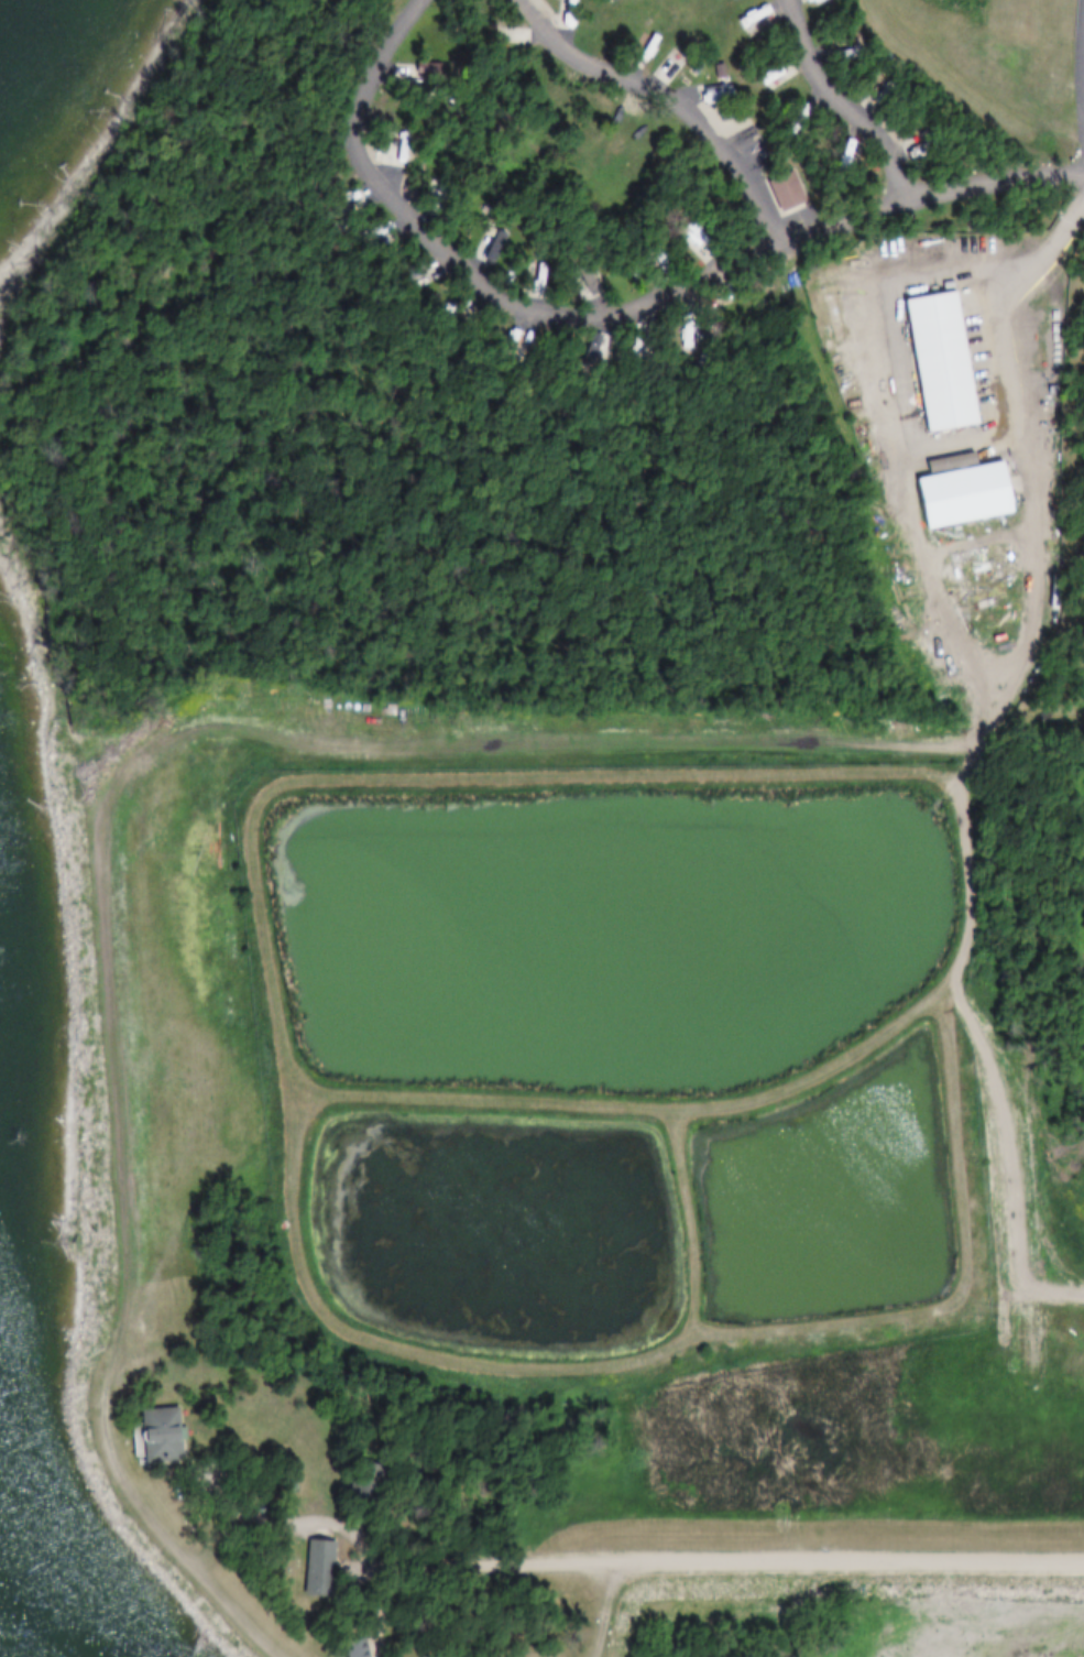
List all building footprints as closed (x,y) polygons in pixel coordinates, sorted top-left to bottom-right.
[(551,26),(569,28),(570,0),(553,0),(551,26)] [(762,0),(730,15),(738,32),(769,15),(762,0)] [(808,1),(812,19),(846,10),(844,0),(813,0),(808,1)] [(852,42),(818,50),(821,66),(855,59),(852,42)] [(784,57),(757,80),(768,94),(795,72),(784,57)] [(885,80),(858,105),(871,118),(897,94),(885,80)] [(798,101),(775,129),(788,140),(811,112),(798,101)] [(376,122),(366,156),(383,161),(393,127),(376,122)] [(836,137),(826,171),(843,175),(853,141),(836,137)] [(762,178),(786,170),(799,201),(775,211),(762,178)] [(424,175),(415,209),(431,214),(440,179),(424,175)] [(343,181),(311,197),(319,212),(351,197),(343,181)] [(339,203),(344,215),(368,205),(362,193),(339,203)] [(377,217),(346,232),(353,248),(385,232),(377,217)] [(677,230),(700,257),(713,244),(690,219),(677,230)] [(488,220),(470,251),(485,260),(503,228),(488,220)] [(663,275),(656,241),(638,244),(646,279),(663,275)] [(408,252),(377,270),(386,285),(417,268),(408,252)] [(517,261),(522,296),(539,294),(534,259),(517,261)] [(560,268),(577,298),(592,290),(574,259),(560,268)] [(577,271),(583,286),(579,288),(585,301),(599,295),(587,266),(577,271)] [(894,298),(919,433),(971,424),(948,290),(894,298)] [(458,293),(424,304),(429,320),(463,309),(458,293)] [(499,325),(486,359),(503,364),(515,330),(499,325)] [(582,334),(567,366),(583,373),(598,341),(582,334)] [(906,476),(993,457),(1004,510),(917,528),(906,476)] [(127,1406),(165,1405),(166,1424),(174,1424),(175,1463),(129,1465),(127,1406)] [(296,1536),(325,1538),(322,1592),(293,1590),(296,1536)] [(330,1656),(359,1656),(354,1633),(327,1637),(330,1656)]
